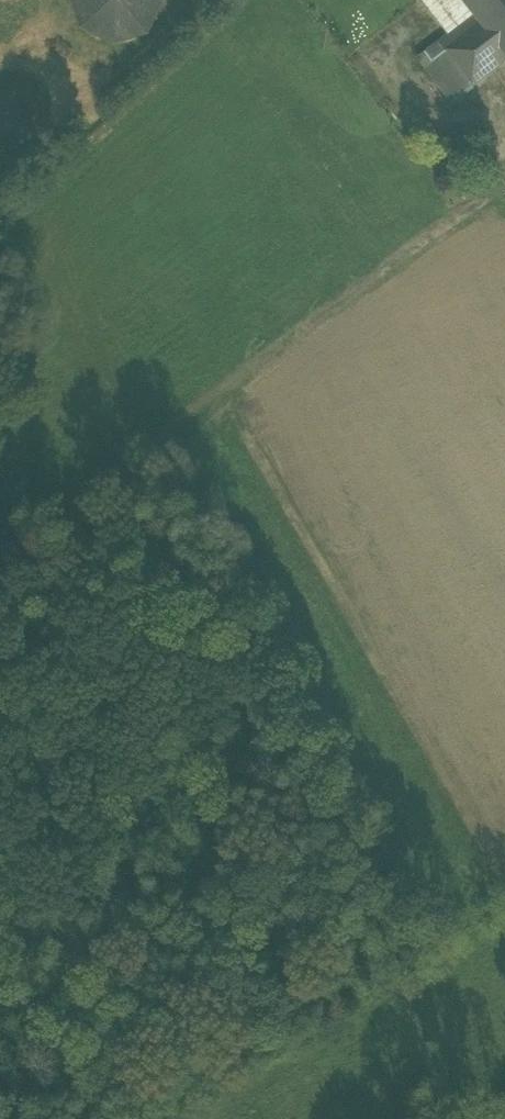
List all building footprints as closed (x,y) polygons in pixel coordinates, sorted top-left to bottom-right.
[(82,26),(95,37),(111,43),(128,42),(143,34),(155,21),(160,5),(160,0),(74,0),(75,11),(82,26)] [(448,35),(473,16),(461,0),(420,0),(448,35)] [(473,16),(504,57),(504,0),(461,0),(473,16)] [(504,61),(504,57),(473,16),(448,35),(425,53),(456,98),(504,61)]
